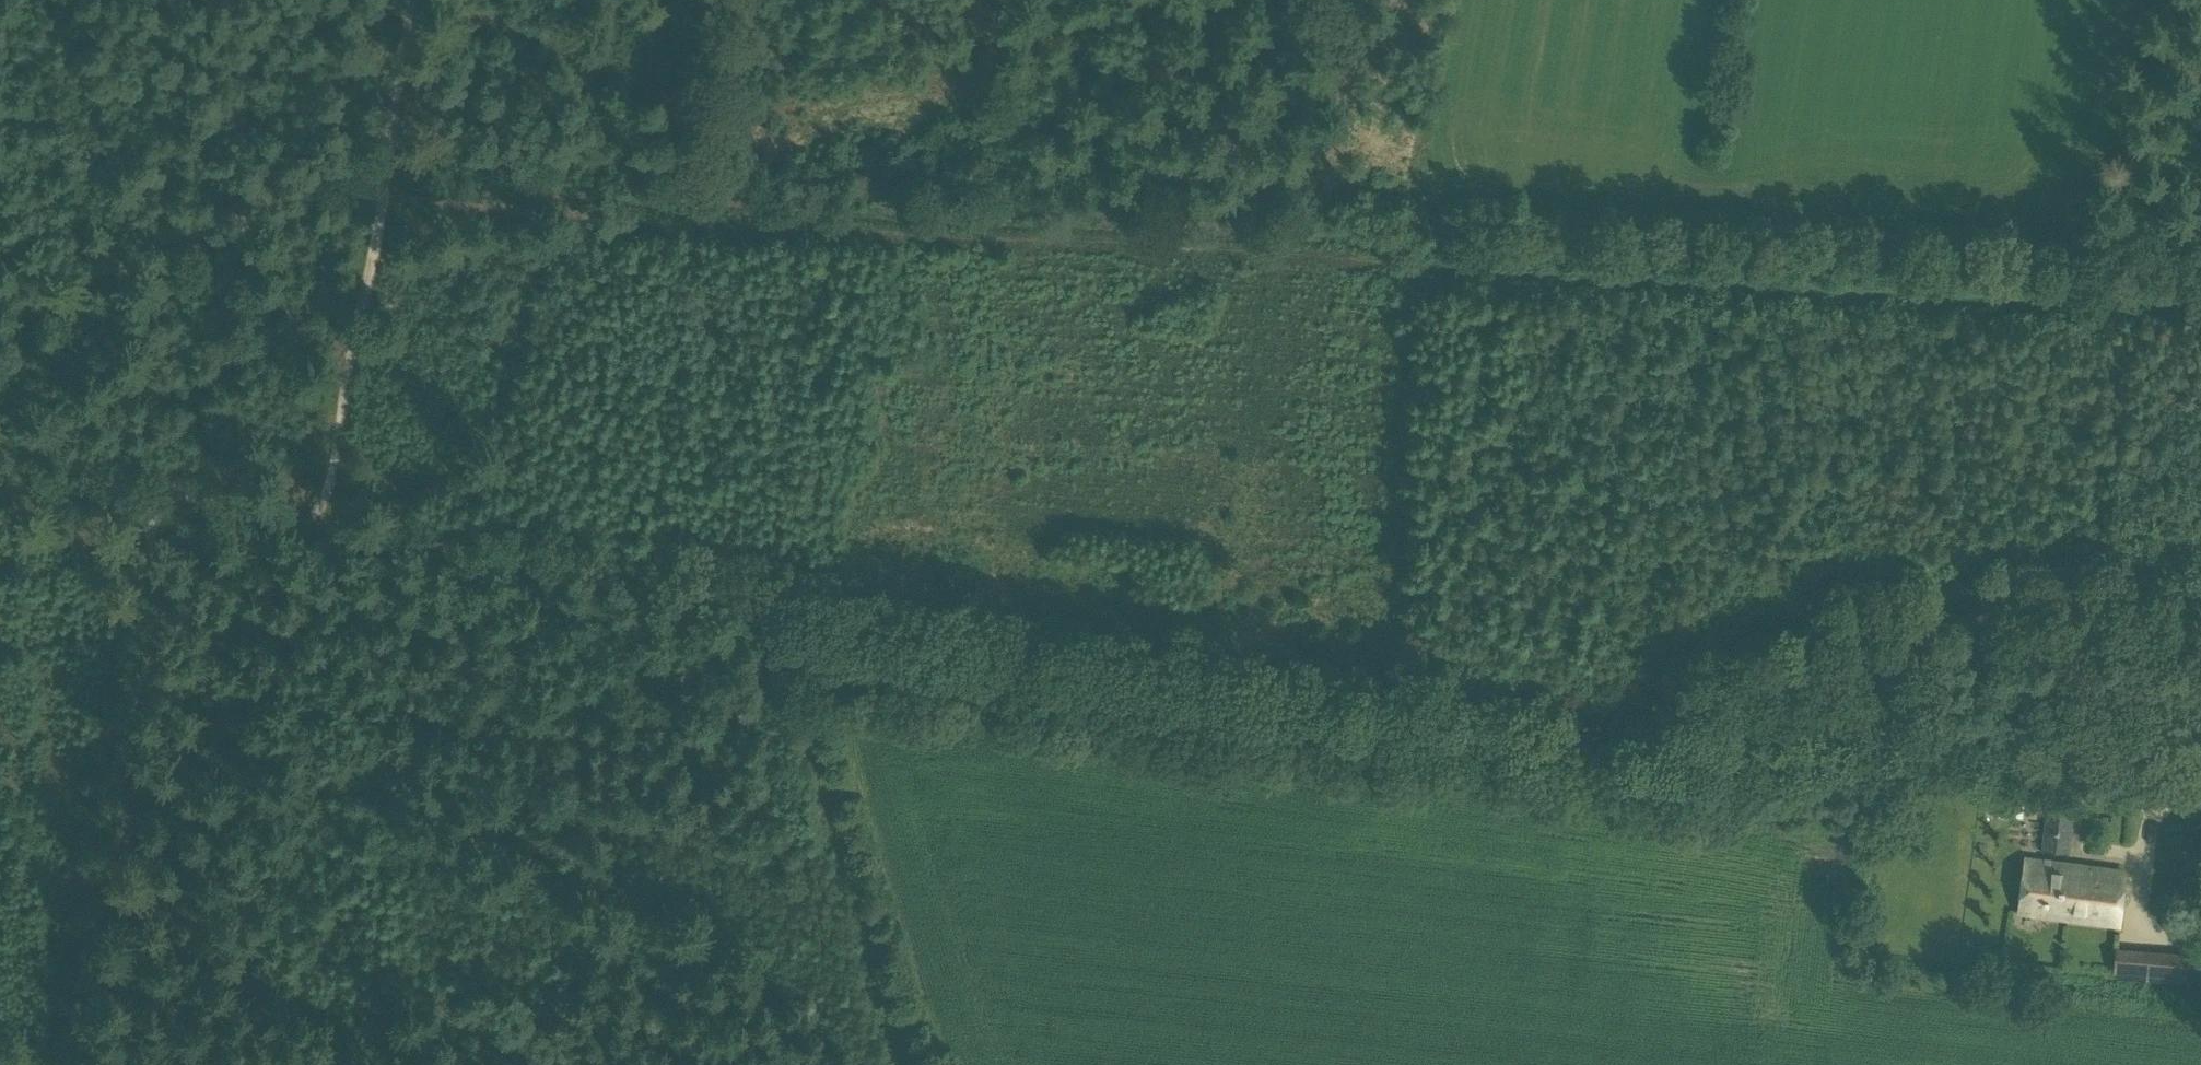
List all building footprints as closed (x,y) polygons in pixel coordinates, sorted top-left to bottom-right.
[(2074,804),(2047,801),(2042,850),(2069,853),(2074,804)] [(2026,857),(2019,914),(2120,926),(2124,871),(2026,857)]
